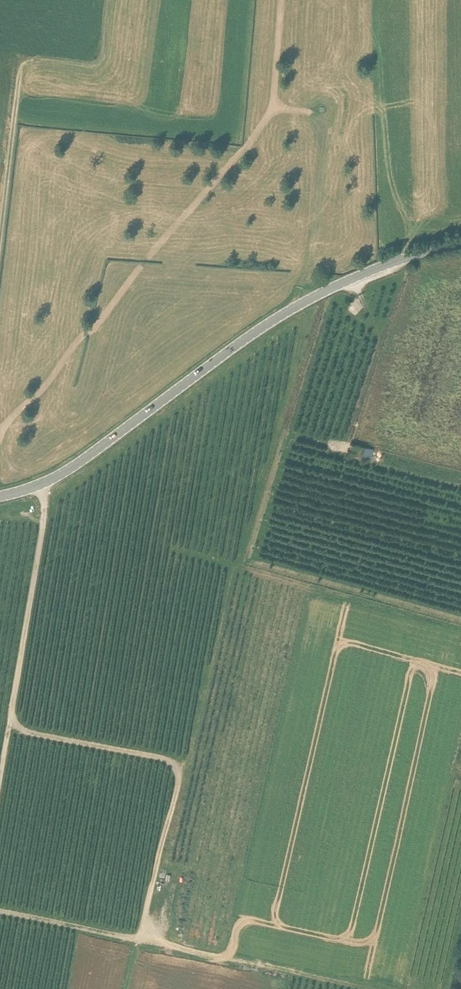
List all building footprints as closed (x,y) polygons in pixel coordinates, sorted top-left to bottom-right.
[(363,456),(365,445),(352,443),(350,454),(363,456)] [(364,455),(372,457),(375,448),(366,446),(364,455)]
